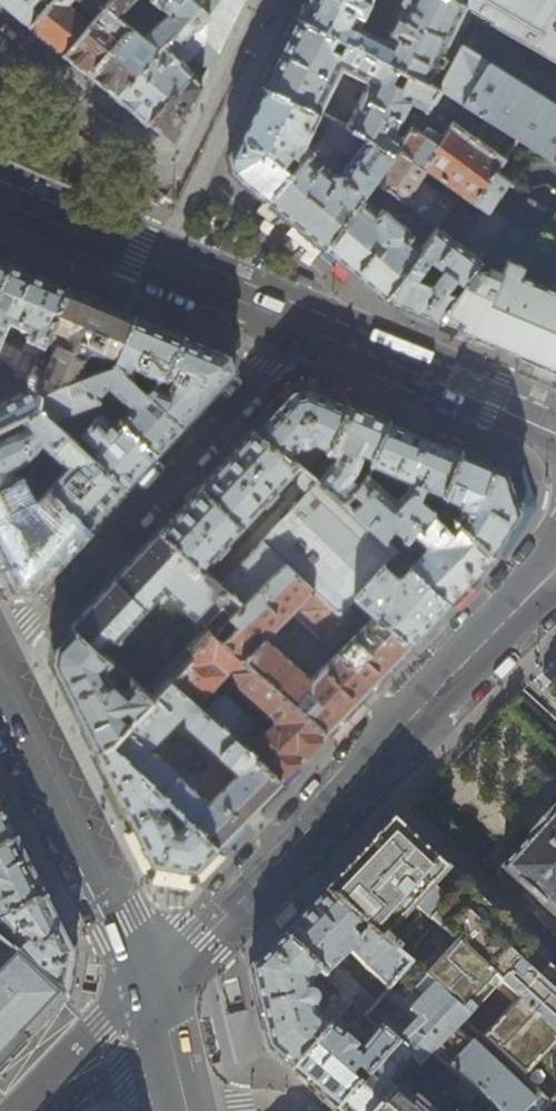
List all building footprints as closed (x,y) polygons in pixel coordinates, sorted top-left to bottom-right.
[(29,25),(51,0),(0,0),(0,2),(12,11),(29,25)] [(29,25),(37,32),(57,49),(63,54),(110,0),(78,0),(83,4),(77,12),(68,3),(71,0),(51,0),(29,25)] [(88,74),(154,0),(110,0),(63,54),(80,67),(88,74)] [(88,74),(99,84),(113,96),(125,106),(145,124),(152,124),(173,142),(192,104),(201,85),(190,73),(182,64),(190,56),(210,67),(214,59),(236,15),(243,0),(154,0),(88,74)] [(297,16),(439,88),(461,46),(476,11),(458,0),(404,0),(389,30),(363,17),(367,9),(369,10),(374,8),(378,0),(304,0),(297,16)] [(476,11),(555,58),(555,0),(458,0),(476,11)] [(280,50),(263,84),(327,115),(331,107),(324,103),(342,67),(369,80),(347,124),(363,132),(392,153),(403,138),(394,131),(409,101),(424,108),(439,88),(297,16),(280,50)] [(461,46),(439,88),(517,136),(555,160),(555,105),(461,46)] [(245,180),(267,199),(337,120),(327,115),(263,84),(245,120),(229,154),(232,170),(245,180)] [(495,173),(517,136),(439,88),(424,108),(403,138),(392,153),(374,179),(398,197),(430,221),(437,227),(454,204),(420,179),(423,175),(476,205),(477,204),(486,211),(487,210),(489,210),(508,182),(495,173)] [(363,132),(347,124),(337,120),(267,199),(297,225),(324,247),(374,179),(392,153),(363,132)] [(354,272),(383,296),(418,251),(404,239),(410,231),(381,207),(385,201),(391,205),(398,197),(374,179),(324,247),(354,272)] [(441,320),(456,327),(461,322),(444,310),(487,249),(505,223),(493,214),(480,233),(485,237),(473,255),(437,227),(426,242),(418,251),(383,296),(402,304),(418,311),(441,320)] [(418,236),(426,242),(437,227),(430,221),(418,236)] [(555,259),(537,267),(487,249),(444,310),(461,322),(456,327),(479,336),(498,344),(555,368),(555,258),(555,259)] [(9,260),(0,256),(0,282),(9,260)] [(28,381),(67,284),(31,269),(9,260),(0,282),(0,356),(3,358),(28,381)] [(100,298),(67,284),(28,381),(32,385),(39,392),(76,378),(114,364),(134,312),(100,298)] [(418,311),(402,304),(399,311),(438,328),(441,320),(418,311)] [(166,374),(183,333),(156,321),(134,312),(114,364),(145,394),(154,384),(153,383),(155,381),(157,375),(160,376),(163,376),(165,375),(166,374)] [(154,384),(145,394),(180,426),(201,403),(233,368),(229,352),(206,342),(183,333),(166,374),(171,375),(167,384),(155,381),(153,383),(154,384)] [(114,364),(76,378),(96,397),(108,385),(122,398),(111,412),(155,453),(166,441),(180,426),(145,394),(114,364)] [(76,378),(39,392),(37,406),(48,416),(97,399),(96,397),(76,378)] [(19,414),(37,406),(39,392),(32,385),(0,401),(0,424),(19,414)] [(276,405),(253,430),(303,468),(308,472),(328,450),(348,401),(319,389),(307,385),(291,389),(276,405)] [(364,408),(348,401),(328,450),(308,472),(343,499),(365,475),(389,418),(364,408)] [(104,405),(72,439),(124,486),(137,473),(155,453),(111,412),(104,405)] [(28,472),(65,432),(48,416),(37,406),(19,414),(25,425),(15,431),(13,430),(10,430),(9,431),(0,435),(0,487),(28,472)] [(425,486),(443,493),(461,448),(421,432),(389,418),(365,475),(343,499),(384,539),(394,528),(406,538),(432,509),(420,498),(425,486)] [(277,492),(275,490),(287,477),(293,482),(296,478),(297,476),(303,468),(253,430),(227,457),(222,462),(181,506),(159,531),(213,579),(221,571),(210,562),(216,555),(218,557),(228,545),(227,543),(263,503),(264,505),(277,492)] [(65,432),(28,472),(87,527),(105,508),(124,486),(72,439),(65,432)] [(481,456),(461,448),(443,493),(456,499),(456,501),(456,504),(457,506),(451,515),(492,555),(510,526),(520,510),(506,467),(488,459),(481,456)] [(512,462),(490,453),(488,459),(506,467),(520,510),(526,503),(512,462)] [(299,485),(249,539),(281,560),(312,588),(316,592),(338,614),(347,604),(355,594),(384,562),(392,553),(396,549),(384,539),(343,499),(308,472),(303,468),(297,476),(296,478),(296,481),(297,482),(298,484),(299,485)] [(0,487),(0,560),(4,569),(13,586),(30,589),(57,559),(87,527),(28,472),(0,487)] [(492,555),(451,515),(438,502),(432,509),(406,538),(396,549),(402,555),(412,565),(450,605),(471,583),(480,574),(492,555)] [(93,602),(71,625),(99,649),(113,635),(118,640),(120,637),(118,635),(163,588),(205,627),(208,623),(217,631),(243,604),(242,603),(213,579),(159,531),(143,548),(93,602)] [(221,571),(213,579),(242,603),(281,560),(249,539),(221,571)] [(396,549),(392,553),(398,559),(402,555),(396,549)] [(215,633),(240,656),(243,658),(291,701),(326,733),(350,709),(410,646),(375,614),(309,679),(263,638),(312,588),(281,560),(242,603),(243,604),(217,631),(215,633)] [(384,562),(355,594),(375,614),(410,646),(427,628),(450,605),(412,565),(403,575),(397,575),(384,562)] [(316,592),(293,614),(330,648),(360,616),(347,604),(338,614),(316,592)] [(196,651),(169,679),(204,710),(210,705),(201,697),(231,667),(240,656),(215,633),(217,631),(208,623),(205,627),(188,644),(196,651)] [(59,638),(53,644),(51,661),(67,694),(96,750),(109,745),(150,699),(144,691),(131,679),(120,690),(116,687),(119,684),(112,677),(109,680),(104,669),(112,661),(99,649),(71,625),(59,638)] [(188,644),(144,691),(150,699),(169,679),(196,651),(188,644)] [(240,656),(231,667),(238,683),(272,716),(272,721),(291,701),(243,658),(240,656)] [(545,667),(555,678),(555,656),(545,667)] [(280,781),(246,749),(204,710),(169,679),(150,699),(109,745),(168,800),(187,818),(217,846),(248,814),(269,793),(280,781)] [(210,705),(204,710),(246,749),(261,732),(254,722),(226,695),(218,695),(210,705)] [(261,732),(246,749),(280,781),(301,759),(326,733),(291,701),(272,721),(261,732)] [(109,745),(96,750),(125,809),(135,827),(152,862),(196,868),(201,862),(217,846),(187,818),(179,826),(174,826),(167,813),(163,810),(161,811),(158,805),(168,800),(109,745)] [(501,868),(555,918),(555,806),(524,841),(525,842),(501,868)] [(18,842),(0,807),(0,851),(18,842)] [(459,849),(443,867),(395,822),(357,861),(326,893),(409,967),(424,979),(466,1016),(462,1021),(464,1022),(466,1024),(509,977),(525,992),(521,996),(522,997),(483,1040),(549,1102),(555,1096),(555,974),(532,952),(550,931),(482,868),(484,865),(466,848),(463,851),(459,849)] [(135,827),(128,832),(150,875),(194,882),(196,868),(152,862),(135,827)] [(1,925),(47,900),(33,872),(25,857),(18,842),(0,851),(0,925),(1,925)] [(307,913),(283,937),(332,985),(339,993),(351,1004),(365,1017),(377,1003),(336,966),(349,953),(388,991),(409,967),(326,893),(307,913)] [(18,957),(68,1001),(68,1000),(72,977),(75,955),(68,942),(47,900),(1,925),(24,950),(19,956),(18,955),(19,954),(15,951),(13,953),(18,957)] [(272,948),(250,971),(258,1002),(260,1014),(269,1051),(277,1058),(294,1072),(339,1018),(351,1004),(339,993),(319,1018),(315,1015),(314,1008),(316,1006),(317,1003),(317,1001),(316,999),(315,997),(314,995),(312,994),(310,983),(314,979),(326,991),(332,985),(283,937),(272,948)] [(68,1001),(18,957),(13,953),(9,949),(0,959),(0,1072),(33,1037),(67,1002),(68,1001)] [(338,1110),(339,1110),(378,1110),(396,1092),(392,1088),(414,1063),(419,1068),(432,1054),(447,1067),(461,1079),(478,1094),(492,1106),(498,1110),(526,1110),(534,1103),(457,1030),(464,1022),(462,1021),(466,1016),(424,979),(396,1008),(383,996),(377,1003),(365,1017),(379,1030),(396,1047),(338,1110)] [(339,1018),(294,1072),(316,1092),(338,1110),(396,1047),(379,1030),(359,1052),(342,1036),(349,1028),(339,1018)] [(378,1110),(429,1110),(416,1099),(447,1067),(432,1054),(419,1068),(396,1092),(378,1110)] [(461,1079),(455,1086),(471,1102),(478,1094),(461,1079)]
